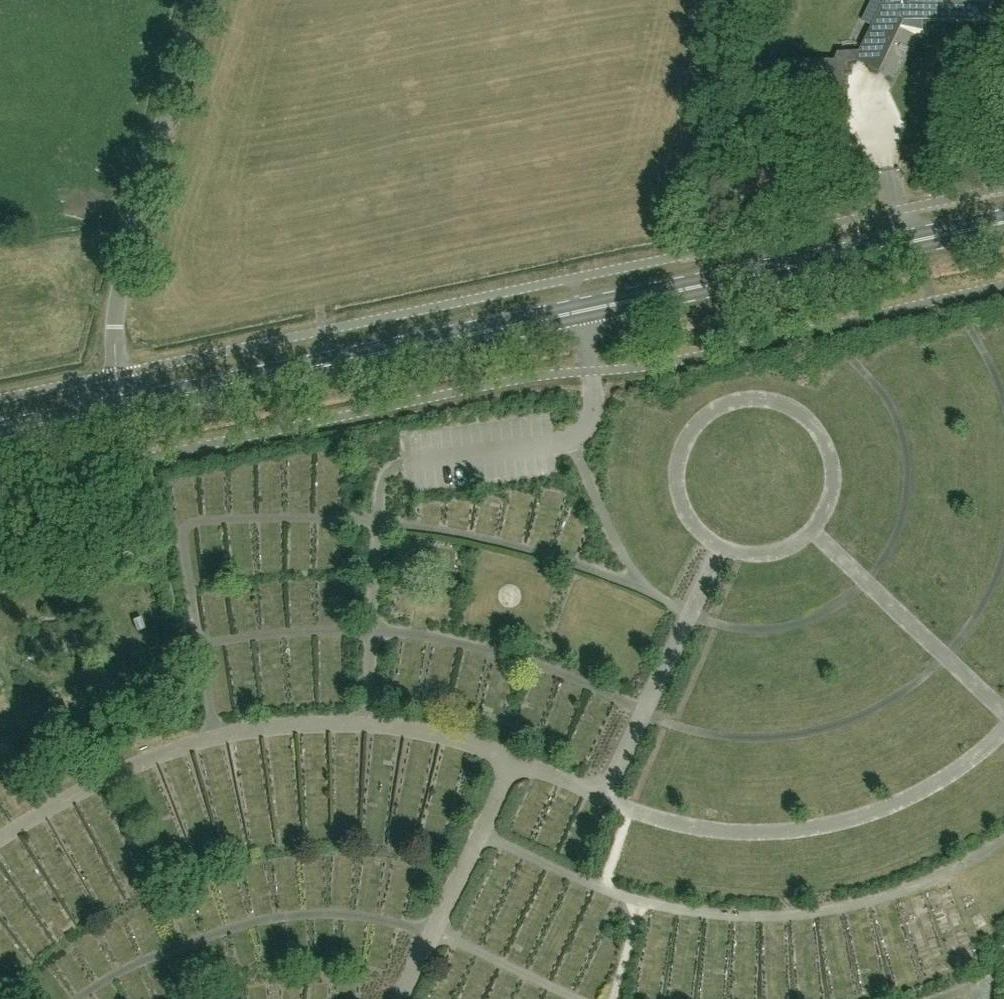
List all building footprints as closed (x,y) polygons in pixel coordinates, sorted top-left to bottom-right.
[(989,0),(886,0),(862,50),(859,58),(880,68),(904,17),(989,17),(989,0)] [(849,63),(862,59),(859,58),(862,50),(838,52),(835,60),(807,59),(781,58),(780,78),(780,84),(844,86),(845,71),(849,72),(849,63)]
